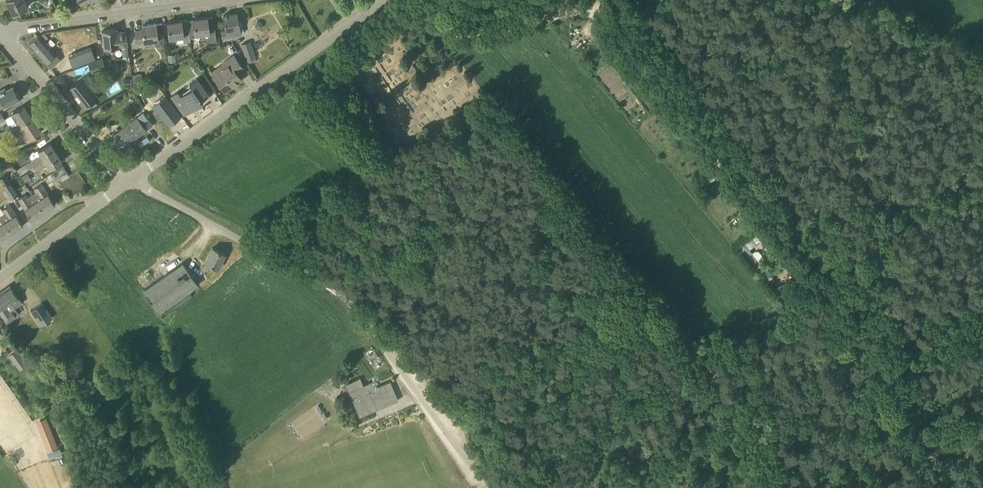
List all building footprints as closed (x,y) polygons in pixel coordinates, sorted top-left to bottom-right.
[(22,9),(28,7),(24,0),(7,0),(13,14),(22,9)] [(241,35),(241,33),(244,32),(242,21),(239,22),(237,13),(223,15),(226,30),(221,31),(222,39),(241,35)] [(216,38),(215,26),(213,16),(207,17),(193,18),(195,35),(207,33),(207,39),(216,38)] [(190,41),(189,30),(188,20),(181,21),(181,20),(168,22),(170,38),(183,36),(184,42),(190,41)] [(165,45),(163,33),(162,23),(156,24),(156,23),(142,25),(142,30),(134,31),(136,43),(155,40),(156,46),(165,45)] [(104,49),(118,47),(128,46),(126,31),(117,32),(117,29),(102,31),(104,49)] [(29,43),(50,68),(60,60),(43,41),(48,37),(44,33),(40,37),(38,35),(29,43)] [(250,42),(241,45),(247,61),(256,58),(250,42)] [(79,65),(96,58),(93,52),(76,58),(79,65)] [(215,76),(219,83),(225,91),(241,79),(237,73),(243,68),(234,55),(223,63),(227,68),(215,76)] [(105,68),(103,61),(102,59),(89,64),(92,72),(105,68)] [(97,87),(94,82),(88,74),(83,77),(69,88),(84,107),(98,97),(93,90),(97,87)] [(195,107),(203,102),(202,100),(209,94),(203,86),(197,78),(190,83),(192,87),(180,95),(177,91),(171,96),(185,115),(191,110),(190,109),(194,106),(195,107)] [(11,103),(19,98),(18,97),(19,95),(18,93),(16,93),(13,86),(6,90),(5,89),(0,91),(0,109),(11,103)] [(165,95),(153,104),(162,115),(174,106),(165,95)] [(18,124),(32,118),(23,105),(11,113),(18,124)] [(152,125),(146,117),(143,113),(109,139),(118,151),(152,125)] [(32,118),(18,124),(6,129),(7,131),(9,130),(14,137),(23,132),(28,140),(41,132),(32,118)] [(35,166),(56,151),(50,142),(38,150),(41,154),(17,170),(20,176),(35,166)] [(50,169),(54,166),(62,161),(56,151),(35,166),(38,171),(48,164),(50,169)] [(56,179),(59,177),(67,172),(63,165),(51,173),(56,179)] [(21,176),(25,182),(31,178),(27,172),(21,176)] [(8,183),(4,186),(11,197),(15,194),(8,183)] [(55,204),(50,196),(42,184),(34,189),(36,193),(32,195),(43,212),(55,204)] [(19,199),(26,211),(32,219),(43,212),(32,195),(29,198),(27,194),(19,199)] [(12,233),(23,225),(10,205),(9,206),(2,210),(1,208),(0,208),(0,215),(12,233)] [(0,240),(12,233),(0,215),(0,240)] [(771,243),(764,248),(771,257),(778,252),(771,243)] [(211,265),(218,269),(225,254),(212,247),(205,262),(200,269),(205,273),(211,265)] [(183,262),(143,290),(162,317),(193,295),(189,291),(198,284),(183,262)] [(804,286),(813,280),(808,273),(804,275),(803,274),(790,280),(794,289),(803,285),(804,286)] [(15,307),(22,302),(10,284),(0,292),(0,312),(7,322),(16,316),(12,310),(10,311),(6,306),(11,302),(15,307)] [(802,290),(806,298),(819,292),(815,284),(802,290)] [(53,318),(48,311),(42,303),(31,310),(42,326),(53,318)] [(16,364),(23,359),(17,350),(9,355),(16,364)] [(360,417),(389,404),(398,400),(390,381),(375,387),(373,381),(364,385),(360,377),(345,383),(360,417)] [(58,447),(46,417),(36,421),(48,451),(58,447)] [(179,469),(185,466),(181,457),(176,460),(179,469)]
